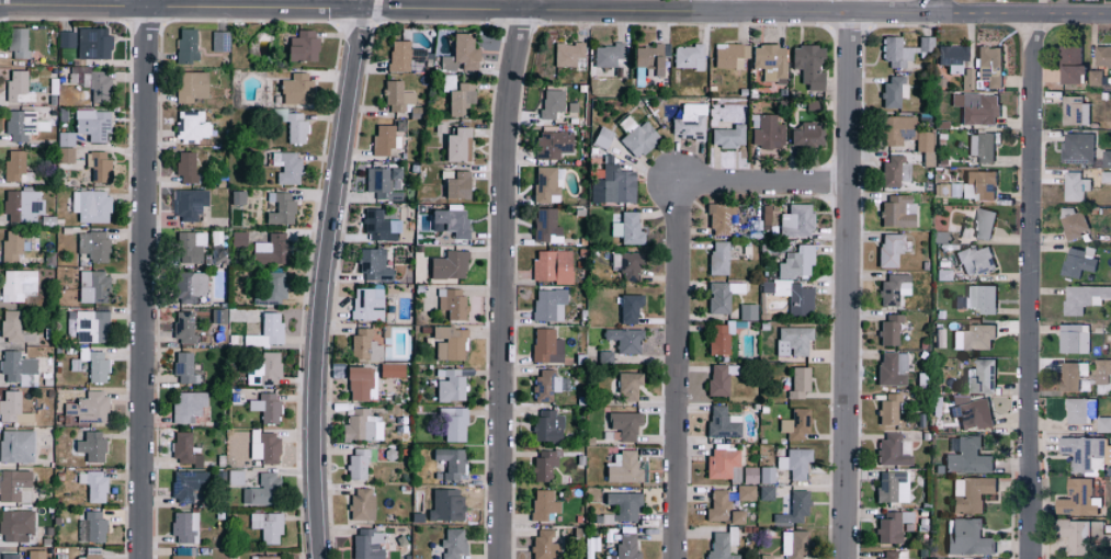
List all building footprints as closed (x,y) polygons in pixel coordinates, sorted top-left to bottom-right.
[(29,27),(11,27),(11,58),(29,58),(29,27)] [(112,59),(112,28),(79,28),(79,59),(112,59)] [(178,61),(198,61),(199,28),(182,28),(181,38),(179,38),(178,61)] [(292,60),(318,61),(319,30),(299,29),(299,37),(292,37),(292,60)] [(76,47),(76,31),(59,30),(59,47),(76,47)] [(230,51),(231,32),(213,31),(213,50),(230,51)] [(475,33),(455,33),(456,62),(464,62),(464,70),(481,69),(481,49),(476,49),(475,33)] [(889,60),(889,67),(903,67),(903,60),(910,60),(911,48),(899,48),(899,36),(880,35),(880,60),(889,60)] [(390,71),(412,72),(412,41),(391,40),(390,71)] [(585,58),(585,42),(556,43),(556,66),(578,66),(577,58),(585,58)] [(646,76),(666,76),(665,42),(655,42),(655,47),(636,48),(637,68),(646,68),(646,76)] [(744,69),(744,58),(750,59),(750,44),(717,43),(716,68),(744,69)] [(624,44),(595,45),(596,67),(625,66),(624,44)] [(935,45),(936,64),(945,63),(946,73),(961,73),(961,60),(968,60),(967,44),(935,45)] [(675,45),(674,68),(704,69),(705,46),(675,45)] [(755,45),(755,68),(765,68),(764,82),(787,82),(788,45),(755,45)] [(821,90),(821,71),(818,71),(818,46),(793,46),(793,69),(805,69),(805,90),(821,90)] [(999,88),(1001,47),(977,46),(975,79),(986,79),(985,88),(999,88)] [(1079,64),(1080,46),(1058,46),(1057,63),(1079,64)] [(1093,47),(1094,68),(1110,67),(1110,46),(1093,47)] [(1058,65),(1057,84),(1074,84),(1074,90),(1083,90),(1084,65),(1058,65)] [(8,101),(36,101),(36,92),(28,92),(28,70),(12,70),(12,79),(8,79),(8,101)] [(111,102),(110,71),(69,73),(69,85),(88,84),(89,103),(111,102)] [(180,103),(195,102),(195,97),(211,97),(211,71),(179,72),(180,103)] [(1101,71),(1088,71),(1088,86),(1101,86),(1101,71)] [(293,79),(284,79),(283,103),(313,104),(314,73),(293,72),(293,79)] [(880,82),(879,107),(898,107),(899,97),(905,97),(906,76),(887,75),(887,82),(880,82)] [(406,111),(406,104),(415,104),(415,92),(404,91),(404,80),(386,80),(385,104),(391,104),(391,111),(406,111)] [(452,116),(469,116),(469,103),(477,103),(476,82),(460,83),(460,90),(451,90),(452,116)] [(567,117),(578,117),(578,102),(565,102),(565,89),(544,89),(543,118),(557,119),(557,111),(567,111),(567,117)] [(997,95),(951,93),(950,106),(960,106),(959,123),(996,124),(997,95)] [(1060,124),(1086,124),(1087,97),(1061,96),(1060,124)] [(9,141),(28,142),(28,132),(50,132),(50,121),(38,120),(39,111),(9,110),(9,141)] [(110,142),(110,110),(77,110),(77,133),(91,133),(91,142),(110,142)] [(200,142),(200,137),(213,137),(213,121),(206,121),(206,112),(178,111),(178,142),(200,142)] [(663,136),(648,120),(640,127),(627,112),(618,121),(628,133),(621,140),(639,159),(663,136)] [(778,114),(754,113),(753,146),(786,147),(786,123),(777,123),(778,114)] [(675,114),(674,137),(706,138),(707,115),(675,114)] [(899,139),(913,139),(913,116),(879,115),(878,145),(899,145),(899,139)] [(792,146),(825,146),(826,122),(803,121),(803,129),(792,129),(792,146)] [(746,123),(735,123),(735,128),(714,129),(714,147),(746,147),(746,123)] [(374,155),(395,155),(396,125),(375,124),(374,155)] [(615,131),(601,126),(594,144),(609,149),(615,131)] [(449,134),(449,161),(473,161),(473,127),(458,127),(458,134),(449,134)] [(561,158),(561,151),(573,151),(573,131),(538,131),(538,159),(561,158)] [(59,146),(75,146),(75,132),(59,132),(59,146)] [(914,151),(921,151),(921,165),(931,166),(932,133),(914,132),(914,151)] [(992,161),(993,133),(967,133),(966,160),(992,161)] [(1093,134),(1061,133),(1060,162),(1092,163),(1093,134)] [(60,163),(76,163),(76,147),(60,146),(60,163)] [(27,150),(10,150),(10,159),(6,159),(6,181),(34,182),(34,172),(27,172),(27,150)] [(88,167),(93,167),(93,182),(110,183),(111,151),(88,151),(88,167)] [(182,183),(200,183),(199,151),(178,151),(179,175),(182,175),(182,183)] [(1102,151),(1102,168),(1110,168),(1110,151),(1102,151)] [(278,183),(301,184),(301,152),(273,152),(273,168),(278,168),(278,183)] [(909,155),(881,154),(880,186),(909,187),(909,155)] [(592,202),(637,202),(638,171),(620,171),(620,164),(605,164),(605,180),(593,180),(592,202)] [(559,166),(536,166),(536,202),(558,203),(559,166)] [(368,192),(376,192),(376,199),(403,199),(402,167),(368,168),(368,192)] [(448,178),(448,198),(472,199),(473,171),(456,170),(456,179),(448,178)] [(993,200),(994,172),(962,171),(961,193),(977,193),(977,200),(993,200)] [(1079,172),(1063,172),(1062,201),(1082,201),(1082,191),(1089,191),(1089,179),(1079,179),(1079,172)] [(1102,172),(1102,182),(1110,182),(1110,172),(1102,172)] [(174,215),(183,215),(182,221),(205,222),(205,205),(211,205),(211,190),(175,189),(174,215)] [(45,190),(8,191),(8,221),(33,220),(33,214),(45,214),(45,190)] [(112,192),(74,191),(74,212),(80,212),(80,222),(112,222),(112,192)] [(233,204),(246,204),(246,191),(233,191),(233,204)] [(295,224),(296,193),(269,192),(269,201),(278,201),(277,212),(268,212),(268,224),(295,224)] [(879,201),(879,225),(910,226),(911,195),(887,194),(887,201),(879,201)] [(712,235),(734,236),(735,203),(713,203),(712,235)] [(782,236),(814,236),(815,203),(791,203),(791,214),(782,214),(782,236)] [(455,238),(469,238),(468,204),(449,205),(449,210),(433,210),(433,231),(455,231),(455,238)] [(1078,204),(1057,210),(1065,239),(1086,234),(1078,204)] [(557,208),(536,207),(535,242),(563,242),(563,226),(557,226),(557,208)] [(988,241),(995,212),(975,207),(968,236),(988,241)] [(400,219),(384,219),(384,209),(367,208),(366,240),(400,241),(400,219)] [(624,236),(624,243),(646,244),(647,230),(640,230),(641,211),(624,211),(623,222),(612,222),(612,235),(624,236)] [(3,262),(24,262),(25,231),(8,230),(8,240),(4,240),(3,262)] [(110,261),(109,232),(79,232),(79,253),(90,253),(91,261),(110,261)] [(206,232),(180,232),(180,263),(206,263),(206,232)] [(232,247),(248,247),(249,233),(233,232),(232,247)] [(254,242),(253,263),(288,264),(289,233),(270,233),(270,242),(254,242)] [(894,267),(895,252),(901,253),(901,234),(877,233),(876,267),(894,267)] [(714,241),(714,274),(731,275),(731,241),(714,241)] [(816,244),(799,244),(799,251),(786,251),(786,262),(780,262),(780,276),(811,277),(812,264),(816,264),(816,244)] [(964,278),(994,267),(986,246),(975,250),(973,245),(954,252),(964,278)] [(394,268),(388,268),(387,248),(362,249),(363,281),(395,280),(394,268)] [(433,258),(433,278),(468,279),(469,251),(448,250),(447,258),(433,258)] [(575,282),(574,250),(538,251),(538,259),(533,259),(534,282),(575,282)] [(1078,279),(1080,270),(1095,272),(1097,255),(1066,250),(1061,276),(1078,279)] [(615,266),(623,266),(624,281),(640,280),(640,265),(646,265),(645,252),(614,252),(615,266)] [(25,302),(25,294),(38,294),(38,270),(4,269),(4,301),(25,302)] [(107,271),(81,270),(80,302),(106,302),(107,271)] [(211,301),(210,271),(177,273),(178,302),(211,301)] [(267,272),(267,293),(254,293),(254,303),(287,303),(287,273),(267,272)] [(907,273),(884,274),(885,280),(877,281),(877,306),(896,305),(896,294),(907,294),(907,273)] [(815,315),(816,287),(801,287),(801,282),(762,281),(762,294),(790,294),(790,315),(815,315)] [(731,282),(710,283),(711,314),(731,313),(731,282)] [(995,286),(963,285),(963,306),(977,306),(977,314),(994,314),(995,286)] [(1100,299),(1110,299),(1110,287),(1063,286),(1063,315),(1081,316),(1081,305),(1100,306),(1100,299)] [(354,319),(385,320),(385,289),(354,288),(354,319)] [(457,289),(439,288),(439,310),(449,310),(449,319),(467,319),(468,295),(457,295),(457,289)] [(564,321),(565,303),(569,303),(569,290),(535,289),(535,320),(564,321)] [(642,323),(641,294),(623,295),(623,324),(642,323)] [(741,319),(758,319),(758,304),(741,303),(741,319)] [(213,323),(227,323),(227,309),(213,309),(213,323)] [(3,340),(36,341),(36,332),(22,332),(22,311),(4,310),(3,340)] [(68,332),(77,333),(77,342),(109,343),(109,311),(68,311),(68,332)] [(195,311),(176,311),(177,342),(196,341),(195,311)] [(280,312),(263,312),(263,335),(244,335),(244,346),(268,347),(269,344),(284,344),(285,322),(280,322),(280,312)] [(879,344),(895,344),(895,324),(901,324),(901,314),(879,314),(879,344)] [(734,354),(733,322),(710,323),(710,354),(734,354)] [(989,350),(990,339),(995,339),(995,325),(964,324),(964,330),(952,330),(951,349),(989,350)] [(1088,354),(1089,326),(1059,324),(1058,353),(1088,354)] [(437,360),(467,359),(466,327),(433,327),(433,340),(436,340),(437,360)] [(779,355),(810,356),(810,339),(814,339),(814,328),(779,327),(779,355)] [(383,345),(379,345),(379,328),(354,328),(354,360),(383,360),(383,345)] [(564,362),(564,339),(557,339),(557,328),(535,328),(534,361),(564,362)] [(945,348),(945,328),(933,328),(932,347),(945,348)] [(619,353),(644,354),(644,329),(607,329),(607,339),(619,339),(619,353)] [(21,358),(21,351),(3,350),(3,381),(20,381),(19,386),(38,386),(38,358),(21,358)] [(90,382),(109,382),(109,359),(104,359),(104,350),(79,350),(79,361),(90,361),(90,382)] [(600,351),(600,365),(614,365),(615,352),(600,351)] [(195,352),(177,352),(176,383),(200,383),(200,374),(194,374),(195,352)] [(247,385),(281,385),(281,352),(257,352),(257,374),(247,374),(247,385)] [(903,385),(904,352),(876,352),(875,384),(903,385)] [(995,360),(974,359),(974,369),(961,369),(960,393),(994,394),(995,360)] [(382,377),(406,377),(406,363),(382,362),(382,377)] [(1060,362),(1059,391),(1078,391),(1078,376),(1087,376),(1087,363),(1060,362)] [(731,396),(731,374),(739,374),(739,365),(712,364),(711,396),(731,396)] [(370,400),(370,389),(373,389),(373,367),(351,366),(350,399),(370,400)] [(810,367),(794,367),(794,390),(788,390),(788,399),(810,398),(810,367)] [(554,369),(536,370),(537,401),(554,401),(554,392),(569,391),(569,377),(554,377),(554,369)] [(640,401),(640,385),(645,385),(645,373),(622,372),(621,400),(640,401)] [(22,391),(2,390),(2,423),(33,423),(33,413),(22,413),(22,391)] [(110,393),(88,392),(88,398),(79,398),(79,403),(65,403),(65,414),(78,414),(78,420),(109,421),(110,393)] [(207,392),(181,392),(181,402),(174,403),(174,423),(195,423),(195,415),(207,415),(207,392)] [(263,423),(280,423),(281,393),(260,393),(260,400),(249,400),(249,411),(263,411),(263,423)] [(896,424),(897,393),(880,393),(879,424),(896,424)] [(1094,399),(1065,398),(1064,424),(1094,424),(1094,399)] [(969,430),(991,427),(987,399),(950,404),(951,417),(958,416),(959,423),(968,422),(969,430)] [(711,436),(742,437),(743,421),(729,421),(729,405),(711,405),(711,436)] [(369,408),(354,407),(354,416),(346,415),(346,439),(383,440),(383,416),(369,415),(369,408)] [(446,442),(468,442),(469,407),(440,407),(440,417),(446,417),(446,442)] [(788,439),(809,440),(810,408),(794,408),(794,419),(781,419),(781,432),(788,432),(788,439)] [(557,412),(535,412),(535,442),(565,442),(565,414),(557,414),(557,412)] [(638,441),(639,425),(644,425),(644,413),(612,412),(611,430),(622,430),(621,441),(638,441)] [(1,462),(35,462),(35,430),(1,431),(1,462)] [(106,431),(85,431),(85,441),(78,441),(77,452),(87,452),(87,462),(105,462),(106,431)] [(175,465),(203,465),(203,454),(194,454),(193,432),(175,432),(175,465)] [(252,459),(262,459),(262,464),(281,464),(281,433),(252,432),(252,459)] [(910,465),(910,454),(898,454),(899,432),(878,432),(877,464),(910,465)] [(992,473),(992,456),(980,456),(980,436),(956,435),(955,454),(943,454),(942,473),(992,473)] [(1104,449),(1104,438),(1058,438),(1058,454),(1070,454),(1070,471),(1103,472),(1103,459),(1110,459),(1110,449),(1104,449)] [(351,479),(369,479),(370,448),(351,448),(351,479)] [(466,449),(436,448),(436,460),(449,460),(448,472),(444,472),(444,479),(466,480),(466,449)] [(778,469),(789,469),(789,480),(808,480),(809,461),(814,461),(814,449),(789,448),(789,457),(778,456),(778,469)] [(538,481),(553,481),(552,466),(562,466),(561,449),(537,450),(538,481)] [(645,481),(644,469),(639,469),(639,451),(616,451),(616,462),(609,462),(609,482),(645,481)] [(760,483),(775,483),(775,467),(761,466),(760,483)] [(33,471),(1,470),(0,489),(0,501),(22,502),(23,487),(33,487),(33,471)] [(244,486),(245,471),(229,470),(229,486),(244,486)] [(174,502),(194,502),(194,499),(211,499),(211,472),(175,471),(174,502)] [(906,472),(875,471),(874,501),(905,502),(906,472)] [(89,503),(108,503),(109,473),(79,472),(79,483),(89,484),(89,503)] [(280,473),(260,472),(260,488),(244,488),(244,504),(279,505),(280,473)] [(995,479),(952,478),(951,513),(982,513),(983,494),(995,494),(995,479)] [(1090,499),(1091,479),(1066,478),(1066,500),(1059,499),(1059,515),(1097,516),(1097,499),(1090,499)] [(756,485),(738,485),(739,501),(756,500),(756,485)] [(775,500),(776,486),(760,485),(760,500),(775,500)] [(376,488),(353,488),(353,519),(376,520),(376,488)] [(464,520),(465,489),(435,488),(435,510),(430,510),(429,519),(464,520)] [(554,489),(534,490),(534,520),(549,520),(549,513),(562,512),(561,501),(554,502),(554,489)] [(709,521),(730,520),(730,489),(714,490),(714,508),(709,508),(709,521)] [(811,490),(791,491),(792,514),(773,514),(774,522),(812,521),(811,490)] [(611,521),(642,521),(642,493),(612,492),(611,521)] [(35,534),(35,510),(1,511),(2,542),(28,542),(28,534),(35,534)] [(749,511),(735,510),(734,524),(749,524),(749,511)] [(106,511),(86,511),(86,520),(79,520),(78,541),(105,542),(106,511)] [(875,543),(899,543),(899,531),(912,531),(912,511),(883,512),(883,518),(875,519),(875,543)] [(199,512),(175,512),(174,543),(199,543),(199,512)] [(251,528),(264,528),(264,544),(283,544),(283,513),(252,513),(251,528)] [(982,519),(951,518),(951,534),(946,534),(945,553),(994,554),(994,538),(981,538),(982,519)] [(1053,521),(1053,537),(1066,537),(1065,549),(1110,550),(1110,534),(1102,534),(1102,521),(1053,521)] [(742,555),(730,554),(731,544),(738,544),(739,526),(730,526),(730,532),(714,532),(713,551),(709,551),(708,558),(742,558),(742,555)] [(460,554),(467,554),(468,528),(447,528),(447,538),(444,538),(444,558),(460,558),(460,554)] [(386,549),(384,549),(384,530),(356,529),(355,558),(386,558),(386,549)] [(554,543),(554,529),(535,529),(535,558),(558,558),(558,543),(554,543)] [(803,554),(809,554),(809,531),(784,531),(783,558),(803,558),(803,554)] [(606,555),(606,558),(642,558),(642,551),(638,551),(637,533),(619,534),(619,543),(617,543),(617,555),(606,555)] [(86,548),(86,557),(76,557),(76,558),(101,558),(101,547),(86,548)] [(173,548),(173,558),(194,558),(194,547),(173,548)] [(907,551),(877,550),(877,558),(907,558),(907,551)] [(50,551),(31,551),(32,558),(50,558),(50,551)]
